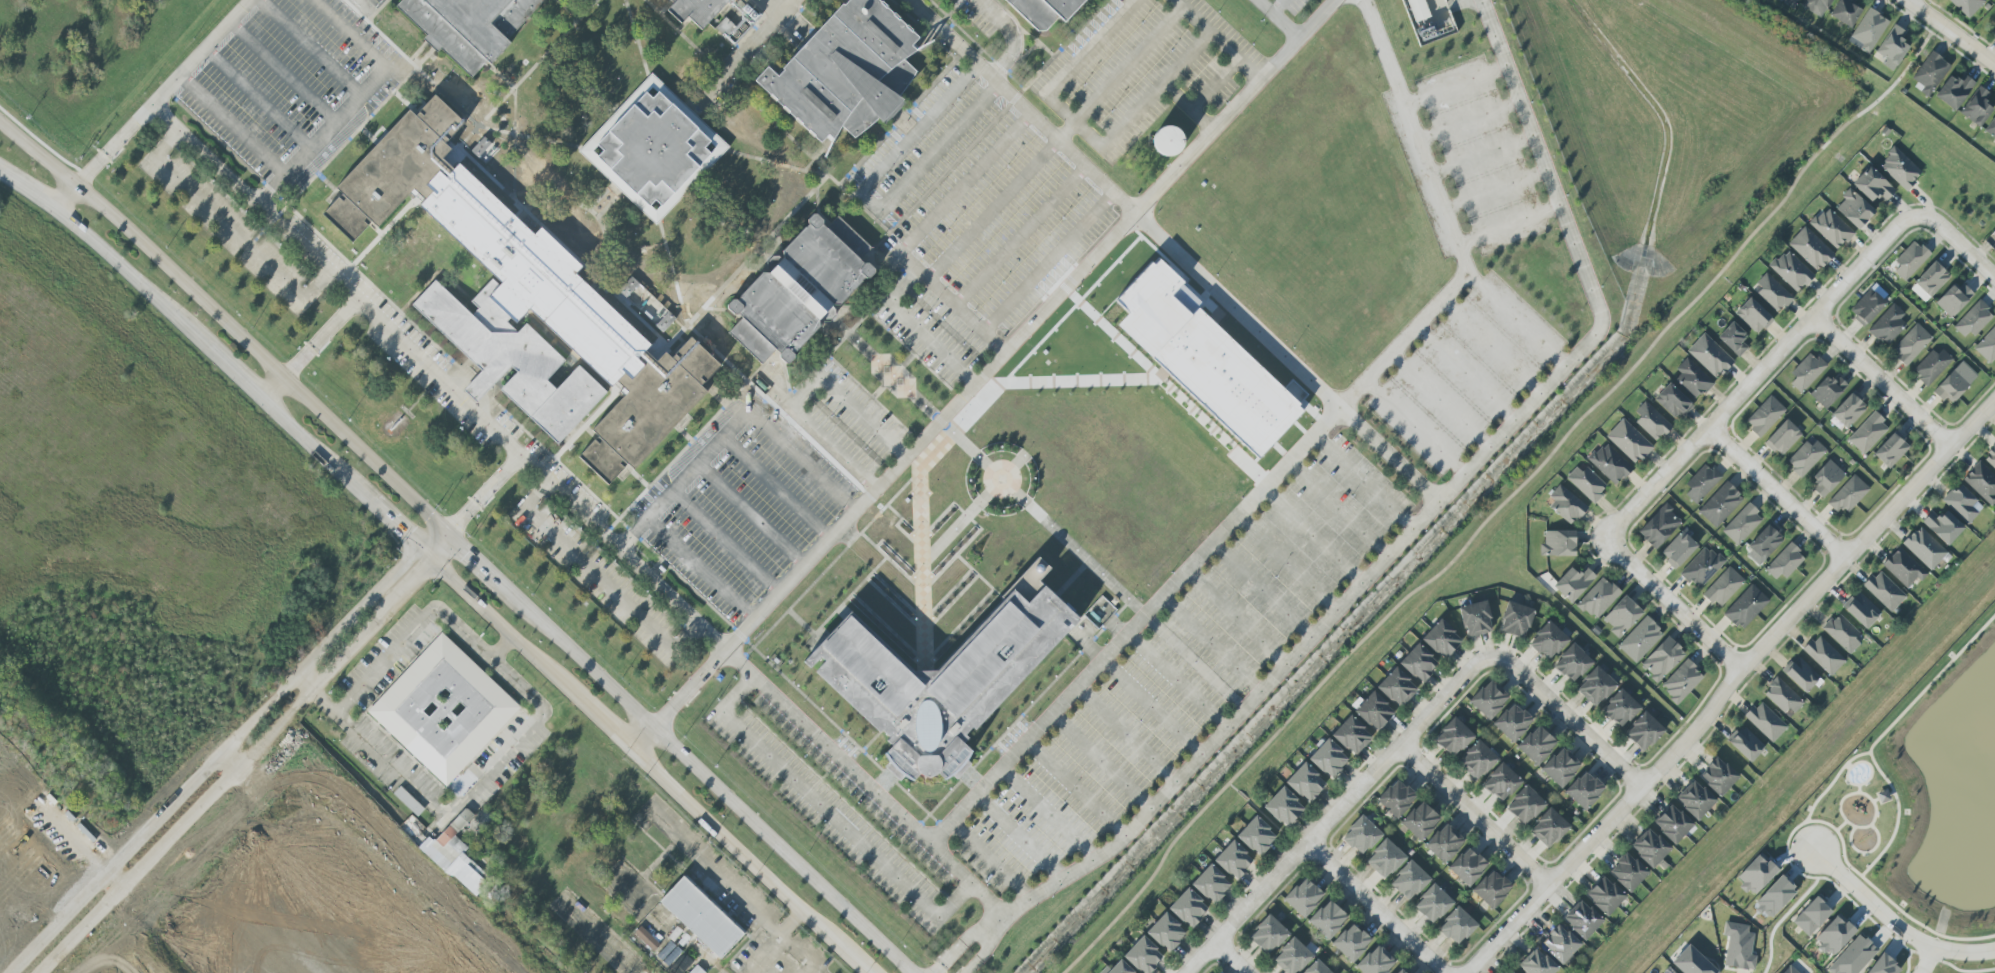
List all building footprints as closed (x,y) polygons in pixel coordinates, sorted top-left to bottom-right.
[(396,5),(401,0),(544,0),(506,39),(513,46),(493,67),(486,60),(471,76),(442,48),(437,53),(425,41),(429,36),(396,5)] [(674,4),(670,0),(732,0),(702,31),(688,18),(680,26),(666,12),(674,4)] [(729,12),(714,27),(732,45),(760,18),(742,0),(729,0),(723,6),(729,12)] [(779,75),(850,0),(877,0),(922,42),(904,60),(918,72),(902,97),(907,100),(886,124),(881,118),(880,120),(856,138),(842,126),(825,144),(766,89),(757,80),(770,66),(779,75)] [(1037,32),(1003,0),(1087,0),(1066,22),(1061,17),(1046,32),(1037,32)] [(1423,0),(1407,0),(1415,23),(1430,17),(1423,0)] [(1784,3),(1786,0),(1798,0),(1793,9),(1784,3)] [(1800,6),(1804,0),(1831,0),(1820,18),(1800,6)] [(1828,15),(1837,0),(1853,0),(1851,4),(1860,10),(1850,28),(1828,15)] [(1968,19),(1948,0),(1984,0),(1985,1),(1968,19)] [(1867,54),(1847,41),(1869,8),(1878,14),(1877,15),(1889,23),(1867,54)] [(1892,71),(1880,64),(1884,58),(1875,52),(1894,24),(1904,31),(1900,38),(1904,41),(1903,43),(1908,47),(1892,71)] [(1910,78),(1930,51),(1950,66),(1927,97),(1913,86),(1916,82),(1910,78)] [(1933,95),(1948,75),(1954,80),(1955,77),(1960,80),(1964,75),(1975,83),(1954,111),(1933,95)] [(1979,127),(1959,112),(1978,85),(1990,94),(1985,100),(1987,103),(1986,105),(1992,110),(1979,127)] [(649,94),(655,100),(661,93),(713,143),(707,149),(713,155),(664,208),(657,202),(652,207),(600,158),(605,152),(600,147),(649,94)] [(424,199),(419,194),(382,232),(376,226),(356,247),(325,217),(345,196),(337,188),(409,112),(415,117),(435,95),(470,129),(450,150),(455,155),(448,163),(454,168),(458,163),(532,234),(540,227),(578,263),(571,271),(652,348),(648,352),(656,360),(664,352),(669,357),(690,336),(725,369),(704,390),(710,395),(637,472),(631,466),(611,487),(580,457),(599,436),(591,428),(626,391),(618,383),(613,389),(532,312),(519,326),(512,319),(506,325),(516,335),(527,324),(568,362),(557,374),(550,382),(558,389),(580,366),(609,394),(560,445),(531,418),(502,390),(518,373),(511,366),(496,382),(475,404),(464,393),(484,371),(414,305),(437,281),(472,315),(479,307),(472,301),(482,291),(480,289),(493,275),(419,205),(424,199)] [(1982,130),(1994,113),(1994,140),(1982,130)] [(1152,152),(1179,158),(1184,131),(1157,125),(1152,152)] [(485,164),(493,156),(487,151),(493,145),(484,137),(470,151),(485,164)] [(1880,167),(1884,163),(1882,161),(1889,155),(1886,153),(1893,146),(1920,172),(1913,180),(1915,182),(1906,192),(1880,167)] [(1851,184),(1868,165),(1895,191),(1885,201),(1879,196),(1876,199),(1874,197),(1870,201),(1851,184)] [(1835,209),(1844,199),(1841,196),(1849,188),(1874,212),(1857,230),(1835,209)] [(1828,209),(1854,233),(1845,243),(1843,241),(1836,249),(1807,223),(1814,215),(1816,218),(1822,212),(1824,213),(1828,209)] [(783,258),(812,227),(808,223),(817,213),(829,224),(825,228),(827,230),(838,218),(872,250),(861,262),(864,265),(868,261),(880,272),(870,282),(866,278),(796,352),(800,356),(791,366),(779,354),(781,352),(778,349),(762,366),(729,334),(744,317),(743,316),(739,321),(728,309),(737,299),(741,303),(770,271),(769,270),(782,256),(783,258)] [(1787,244),(1803,226),(1834,254),(1821,268),(1819,266),(1815,271),(1787,244)] [(1893,261),(1913,241),(1919,247),(1921,245),(1931,254),(1904,281),(1894,271),(1899,266),(1893,261)] [(1787,251),(1814,276),(1805,285),(1802,283),(1795,292),(1767,266),(1774,258),(1776,260),(1782,254),(1784,255),(1787,251)] [(1116,326),(1258,459),(1305,409),(1197,309),(1203,302),(1155,258),(1116,301),(1128,313),(1116,326)] [(1924,303),(1910,289),(1915,284),(1913,282),(1936,259),(1945,267),(1943,270),(1948,274),(1946,275),(1949,278),(1924,303)] [(1756,293),(1760,288),(1755,283),(1765,272),(1793,299),(1784,309),(1781,306),(1775,312),(1756,293)] [(1935,303),(1953,283),(1960,289),(1963,285),(1973,294),(1951,318),(1935,303)] [(1850,311),(1871,289),(1886,303),(1862,327),(1854,319),(1856,317),(1850,311)] [(1734,313),(1748,298),(1773,320),(1765,330),(1762,327),(1756,334),(1734,313)] [(1973,336),(1968,332),(1963,337),(1952,328),(1979,300),(1989,309),(1986,311),(1992,316),(1973,336)] [(1887,345),(1880,337),(1877,341),(1866,330),(1893,303),(1904,314),(1900,319),(1906,325),(1887,345)] [(1716,337),(1731,321),(1746,336),(1741,341),(1747,347),(1737,358),(1716,337)] [(1892,349),(1917,323),(1932,338),(1905,366),(1896,358),(1898,355),(1892,349)] [(1973,348),(1994,325),(1994,357),(1989,363),(1973,348)] [(1685,351),(1703,332),(1733,361),(1720,375),(1718,373),(1714,378),(1685,351)] [(1913,370),(1932,350),(1936,355),(1942,349),(1952,360),(1926,387),(1917,379),(1920,376),(1913,370)] [(1790,373),(1809,353),(1815,360),(1818,357),(1827,365),(1799,393),(1789,383),(1795,378),(1790,373)] [(1674,379),(1680,373),(1675,369),(1687,357),(1713,383),(1701,396),(1698,394),(1693,399),(1674,379)] [(1951,403),(1945,398),(1942,401),(1931,391),(1954,368),(1970,383),(1951,403)] [(1809,394),(1826,376),(1829,379),(1831,377),(1834,380),(1837,376),(1847,385),(1824,409),(1809,394)] [(1653,399),(1668,383),(1692,405),(1680,417),(1677,415),(1674,418),(1653,399)] [(1846,429),(1830,413),(1853,390),(1863,399),(1860,401),(1864,405),(1863,407),(1865,409),(1846,429)] [(1746,421),(1770,395),(1786,410),(1758,438),(1749,429),(1751,427),(1746,421)] [(1635,422),(1640,417),(1634,412),(1644,401),(1672,427),(1664,435),(1662,433),(1655,441),(1635,422)] [(1863,455),(1847,439),(1874,411),(1883,420),(1881,423),(1887,429),(1863,455)] [(1605,436),(1623,418),(1653,447),(1640,461),(1638,459),(1633,464),(1605,436)] [(1780,455),(1774,450),(1772,452),(1762,443),(1785,419),(1801,434),(1780,455)] [(1873,454),(1896,430),(1905,439),(1902,441),(1908,447),(1888,469),(1873,454)] [(1787,461),(1810,436),(1826,450),(1800,479),(1791,470),(1793,467),(1787,461)] [(1986,452),(1994,442),(1994,471),(1984,460),(1989,455),(1986,452)] [(1606,444),(1633,468),(1624,479),(1621,477),(1614,484),(1585,459),(1593,451),(1595,453),(1600,447),(1602,449),(1606,444)] [(1812,477),(1828,459),(1845,475),(1823,499),(1812,489),(1816,484),(1814,482),(1815,480),(1812,477)] [(1978,461),(1994,477),(1994,493),(1993,495),(1994,497),(1994,501),(1990,506),(1961,479),(1978,461)] [(1685,484),(1703,464),(1710,470),(1713,468),(1722,476),(1695,504),(1685,495),(1690,489),(1685,484)] [(1586,467),(1605,485),(1599,492),(1602,495),(1593,504),(1565,478),(1575,467),(1581,472),(1586,467)] [(1848,512),(1843,508),(1840,511),(1839,510),(1836,513),(1826,504),(1853,474),(1869,489),(1848,512)] [(1715,528),(1697,511),(1726,481),(1739,494),(1737,496),(1742,500),(1715,528)] [(1548,507),(1553,501),(1548,496),(1559,484),(1588,508),(1577,522),(1574,519),(1570,525),(1548,507)] [(1961,484),(1977,500),(1976,502),(1982,508),(1967,525),(1940,500),(1953,486),(1956,489),(1961,484)] [(1655,550),(1642,538),(1643,537),(1638,532),(1665,502),(1672,509),(1669,511),(1681,523),(1655,550)] [(1737,546),(1721,531),(1748,502),(1757,511),(1755,514),(1761,520),(1737,546)] [(1945,510),(1963,528),(1946,546),(1921,522),(1931,512),(1936,516),(1939,513),(1941,514),(1945,510)] [(1763,561),(1747,546),(1770,522),(1779,531),(1777,533),(1781,537),(1780,539),(1782,541),(1763,561)] [(1920,527),(1947,553),(1930,571),(1901,543),(1913,531),(1915,532),(1920,527)] [(1574,531),(1574,556),(1539,556),(1539,544),(1544,544),(1544,531),(1574,531)] [(1661,553),(1681,531),(1697,546),(1674,570),(1665,561),(1667,559),(1661,553)] [(1785,579),(1780,574),(1775,580),(1764,569),(1790,542),(1799,551),(1797,553),(1804,559),(1785,579)] [(1703,547),(1708,552),(1710,550),(1716,556),(1718,553),(1726,561),(1699,589),(1691,582),(1689,584),(1678,574),(1703,547)] [(1881,565),(1898,547),(1927,574),(1920,582),(1916,578),(1906,588),(1881,565)] [(850,613),(923,682),(1014,590),(1031,572),(1043,559),(1053,569),(1041,582),(1081,619),(1064,638),(975,731),(978,734),(967,745),(980,757),(955,784),(942,772),(935,780),(929,775),(919,786),(886,754),(896,744),(806,658),(850,613)] [(1729,566),(1744,581),(1720,607),(1714,601),(1711,604),(1702,595),(1729,566)] [(1552,586),(1570,567),(1575,572),(1577,570),(1580,573),(1586,567),(1596,577),(1570,604),(1552,586)] [(1880,572),(1906,596),(1890,613),(1862,585),(1871,575),(1874,578),(1880,572)] [(1601,577),(1609,585),(1611,583),(1621,593),(1596,619),(1592,614),(1590,616),(1584,610),(1582,613),(1574,606),(1601,577)] [(1751,584),(1769,601),(1742,629),(1738,625),(1735,628),(1722,615),(1751,584)] [(1858,593),(1880,613),(1865,629),(1841,607),(1850,596),(1853,599),(1858,593)] [(1603,619),(1624,595),(1643,613),(1619,639),(1609,630),(1612,627),(1603,619)] [(1479,634),(1472,604),(1486,601),(1490,619),(1488,619),(1491,631),(1479,634)] [(1511,635),(1500,631),(1504,620),(1501,619),(1507,602),(1521,606),(1511,635)] [(1479,634),(1468,636),(1465,625),(1463,626),(1458,608),(1472,604),(1479,634)] [(1511,635),(1521,606),(1534,610),(1528,628),(1526,628),(1523,639),(1511,635)] [(1839,614),(1858,633),(1853,638),(1859,643),(1849,654),(1821,628),(1830,618),(1833,621),(1839,614)] [(1635,663),(1617,646),(1646,615),(1660,628),(1657,630),(1662,634),(1635,663)] [(1453,650),(1431,629),(1441,619),(1454,632),(1453,633),(1461,641),(1453,650)] [(1538,653),(1529,645),(1537,636),(1535,635),(1548,621),(1559,631),(1538,653)] [(1453,650),(1444,658),(1436,650),(1434,652),(1421,639),(1431,629),(1453,650)] [(1538,653),(1559,631),(1569,641),(1556,654),(1555,653),(1547,661),(1538,653)] [(446,787),(521,707),(441,633),(367,713),(446,787)] [(1641,664),(1667,636),(1680,648),(1679,649),(1684,654),(1656,684),(1650,678),(1652,675),(1641,664)] [(1819,636),(1845,661),(1830,676),(1801,649),(1811,640),(1813,642),(1819,636)] [(1430,674),(1409,653),(1418,642),(1432,655),(1430,657),(1439,665),(1430,674)] [(1561,674),(1553,666),(1561,658),(1559,656),(1572,642),(1582,652),(1561,674)] [(1561,674),(1582,652),(1593,662),(1580,676),(1578,674),(1570,683),(1561,674)] [(1430,674),(1422,682),(1414,674),(1412,676),(1399,663),(1409,653),(1430,674)] [(1798,657),(1819,678),(1804,694),(1780,671),(1790,661),(1792,663),(1798,657)] [(1686,658),(1696,667),(1693,669),(1702,678),(1676,706),(1669,699),(1671,697),(1665,690),(1666,688),(1662,684),(1686,658)] [(1408,697),(1386,676),(1396,666),(1409,679),(1408,680),(1416,688),(1408,697)] [(1586,698),(1577,689),(1585,681),(1583,679),(1596,666),(1606,675),(1586,698)] [(1586,698),(1606,675),(1617,685),(1604,699),(1602,697),(1594,706),(1586,698)] [(1408,697),(1400,706),(1391,698),(1390,699),(1376,686),(1386,676),(1408,697)] [(1764,694),(1770,688),(1767,685),(1776,676),(1803,702),(1788,717),(1764,694)] [(1499,688),(1479,711),(1468,701),(1481,687),(1483,689),(1490,680),(1499,688)] [(1499,688),(1508,696),(1500,705),(1502,706),(1489,720),(1479,711),(1499,688)] [(1610,720),(1601,712),(1609,703),(1607,702),(1620,688),(1630,698),(1610,720)] [(1385,721),(1363,700),(1373,690),(1387,703),(1385,704),(1394,713),(1385,721)] [(1610,720),(1630,698),(1641,708),(1628,721),(1626,720),(1618,728),(1610,720)] [(1385,721),(1377,730),(1369,722),(1367,723),(1353,710),(1363,700),(1385,721)] [(1787,727),(1772,742),(1743,715),(1752,706),(1755,709),(1761,702),(1787,727)] [(1522,712),(1502,734),(1491,725),(1504,711),(1506,712),(1513,703),(1522,712)] [(1633,743),(1624,735),(1632,726),(1631,725),(1643,711),(1654,721),(1633,743)] [(1522,712),(1531,720),(1523,728),(1525,730),(1513,744),(1502,734),(1522,712)] [(1362,747),(1340,726),(1350,716),(1364,729),(1362,730),(1371,738),(1362,747)] [(1443,749),(1434,740),(1442,732),(1440,730),(1453,717),(1463,726),(1443,749)] [(1633,743),(1654,721),(1664,731),(1651,744),(1650,743),(1642,751),(1633,743)] [(1547,733),(1526,756),(1516,746),(1529,732),(1530,734),(1538,725),(1547,733)] [(1362,747),(1354,756),(1346,748),(1344,749),(1331,736),(1340,726),(1362,747)] [(1443,749),(1463,726),(1474,736),(1461,750),(1459,748),(1451,757),(1443,749)] [(1726,740),(1735,730),(1738,733),(1744,727),(1765,747),(1749,763),(1726,740)] [(1547,733),(1556,741),(1548,750),(1550,751),(1537,765),(1526,756),(1547,733)] [(1339,769),(1317,748),(1327,738),(1340,751),(1339,753),(1347,761),(1339,769)] [(1467,771),(1458,763),(1466,755),(1464,753),(1477,739),(1487,749),(1467,771)] [(1339,769),(1331,778),(1322,770),(1321,772),(1307,759),(1317,748),(1339,769)] [(1570,756),(1549,779),(1539,769),(1552,755),(1553,757),(1561,748),(1570,756)] [(1467,771),(1487,749),(1498,759),(1485,773),(1483,771),(1475,780),(1467,771)] [(1570,756),(1579,764),(1571,773),(1573,774),(1560,788),(1549,779),(1570,756)] [(1707,767),(1715,758),(1723,766),(1725,764),(1739,777),(1729,788),(1707,767)] [(1317,793),(1295,772),(1305,762),(1318,775),(1317,777),(1325,785),(1317,793)] [(1491,794),(1482,786),(1490,777),(1489,776),(1502,762),(1512,772),(1491,794)] [(1707,767),(1729,788),(1719,798),(1705,785),(1707,783),(1698,775),(1707,767)] [(1595,779),(1574,802),(1564,792),(1576,779),(1578,780),(1586,771),(1595,779)] [(1317,793),(1308,802),(1300,794),(1298,796),(1285,783),(1295,772),(1317,793)] [(1491,794),(1512,772),(1522,782),(1509,795),(1508,794),(1500,802),(1491,794)] [(1595,779),(1604,788),(1596,796),(1597,798),(1585,812),(1574,802),(1595,779)] [(1406,788),(1385,811),(1375,801),(1387,788),(1389,789),(1397,780),(1406,788)] [(1683,790),(1692,781),(1700,789),(1702,787),(1715,800),(1705,811),(1683,790)] [(1514,817),(1505,809),(1513,801),(1512,799),(1525,785),(1535,795),(1514,817)] [(1295,819),(1273,798),(1283,788),(1297,801),(1295,802),(1303,810),(1295,819)] [(1406,788),(1414,797),(1407,805),(1408,807),(1396,821),(1385,811),(1406,788)] [(1683,790),(1705,811),(1696,821),(1682,808),(1683,806),(1675,798),(1683,790)] [(1880,804),(1878,799),(1876,794),(1886,790),(1888,795),(1890,800),(1880,804)] [(1514,817),(1535,795),(1545,805),(1532,818),(1531,817),(1523,825),(1514,817)] [(1295,819),(1287,828),(1278,820),(1277,821),(1263,808),(1273,798),(1295,819)] [(1431,809),(1410,832),(1400,822),(1412,808),(1414,810),(1422,801),(1431,809)] [(1661,814),(1670,806),(1678,814),(1680,812),(1693,825),(1683,835),(1661,814)] [(1539,839),(1530,831),(1538,823),(1536,821),(1549,807),(1560,817),(1539,839)] [(419,847),(473,898),(487,882),(477,873),(480,870),(463,853),(467,848),(455,836),(474,816),(466,808),(434,842),(429,837),(419,847)] [(1431,809),(1440,817),(1432,826),(1434,828),(1421,842),(1410,832),(1431,809)] [(1661,814),(1683,835),(1674,845),(1660,833),(1662,831),(1653,823),(1661,814)] [(1351,847),(1343,839),(1351,830),(1349,828),(1362,815),(1372,825),(1351,847)] [(1267,847),(1245,826),(1255,816),(1268,829),(1267,830),(1275,839),(1267,847)] [(1539,839),(1560,817),(1570,827),(1557,841),(1556,839),(1548,848),(1539,839)] [(1455,832),(1435,855),(1424,845),(1437,831),(1438,833),(1446,824),(1455,832)] [(1351,847),(1372,825),(1382,834),(1370,848),(1368,847),(1360,855),(1351,847)] [(1267,847),(1259,856),(1250,848),(1249,849),(1235,836),(1245,826),(1267,847)] [(1639,838),(1647,829),(1656,837),(1657,835),(1671,848),(1661,859),(1639,838)] [(1455,832),(1464,840),(1456,849),(1458,850),(1445,864),(1435,855),(1455,832)] [(1374,870),(1365,862),(1373,854),(1371,852),(1384,838),(1395,848),(1374,870)] [(1639,838),(1661,859),(1651,869),(1637,856),(1639,854),(1630,846),(1639,838)] [(1245,871),(1223,850),(1233,840),(1246,853),(1245,854),(1253,862),(1245,871)] [(1477,855),(1457,878),(1446,868),(1459,855),(1460,856),(1468,847),(1477,855)] [(1374,870),(1395,848),(1405,858),(1392,871),(1391,870),(1383,879),(1374,870)] [(1245,871),(1236,879),(1228,871),(1226,873),(1213,860),(1223,850),(1245,871)] [(1736,877),(1759,853),(1778,870),(1755,894),(1749,889),(1745,893),(1738,887),(1742,882),(1736,877)] [(1617,863),(1625,854),(1634,862),(1635,860),(1649,873),(1639,884),(1617,863)] [(1477,855),(1486,864),(1478,872),(1480,874),(1467,888),(1457,878),(1477,855)] [(1398,892),(1390,884),(1398,876),(1396,874),(1409,860),(1419,870),(1398,892)] [(1223,894),(1201,873),(1211,863),(1224,876),(1223,877),(1231,886),(1223,894)] [(1617,863),(1639,884),(1629,894),(1616,881),(1617,879),(1609,871),(1617,863)] [(1398,892),(1419,870),(1430,880),(1417,893),(1415,892),(1407,900),(1398,892)] [(1501,878),(1481,901),(1470,891),(1483,878),(1485,879),(1492,870),(1501,878)] [(1223,894),(1214,903),(1206,895),(1204,896),(1191,883),(1201,873),(1223,894)] [(1755,902),(1780,876),(1796,891),(1771,917),(1763,910),(1760,914),(1755,909),(1758,905),(1755,902)] [(744,934),(683,877),(659,902),(720,960),(744,934)] [(1594,886),(1602,877),(1611,885),(1612,883),(1626,896),(1616,907),(1594,886)] [(1315,886),(1294,908),(1284,899),(1296,885),(1298,886),(1306,878),(1315,886)] [(1501,878),(1510,887),(1502,895),(1504,897),(1492,911),(1481,901),(1501,878)] [(1422,915),(1413,907),(1421,898),(1419,897),(1432,883),(1443,893),(1422,915)] [(1315,886),(1323,894),(1316,902),(1317,904),(1305,918),(1294,908),(1315,886)] [(1594,886),(1616,907),(1606,917),(1593,904),(1594,902),(1586,894),(1594,886)] [(1199,918),(1177,897),(1187,887),(1201,900),(1199,902),(1208,910),(1199,918)] [(1422,915),(1443,893),(1453,903),(1440,916),(1439,915),(1431,923),(1422,915)] [(1199,918),(1191,927),(1183,919),(1181,921),(1168,908),(1177,897),(1199,918)] [(1792,921),(1814,897),(1831,912),(1809,936),(1792,921)] [(1338,908),(1318,931),(1307,921),(1320,907),(1321,909),(1329,900),(1338,908)] [(1571,909),(1579,901),(1587,909),(1589,907),(1602,920),(1593,930),(1571,909)] [(1447,938),(1438,930),(1446,921),(1444,920),(1457,906),(1467,916),(1447,938)] [(1338,908),(1347,916),(1339,925),(1341,927),(1328,941),(1318,931),(1338,908)] [(1571,909),(1593,930),(1583,941),(1569,928),(1571,926),(1562,918),(1571,909)] [(1178,944),(1156,922),(1166,912),(1179,925),(1178,927),(1186,935),(1178,944)] [(1815,938),(1837,914),(1856,931),(1834,955),(1827,949),(1824,953),(1817,947),(1821,943),(1815,938)] [(1258,947),(1249,938),(1257,930),(1255,928),(1268,915),(1278,924),(1258,947)] [(1447,938),(1467,916),(1478,926),(1465,939),(1463,938),(1455,946),(1447,938)] [(1178,944),(1170,952),(1161,944),(1160,946),(1146,933),(1156,922),(1178,944)] [(1723,966),(1729,937),(1722,935),(1725,922),(1748,926),(1747,933),(1754,934),(1750,954),(1756,955),(1753,969),(1747,968),(1746,971),(1723,966)] [(1362,931),(1342,954),(1331,944),(1344,930),(1345,932),(1353,923),(1362,931)] [(1258,947),(1278,924),(1289,934),(1276,948),(1274,946),(1266,955),(1258,947)] [(1549,933),(1557,925),(1566,933),(1567,931),(1581,944),(1571,954),(1549,933)] [(660,943),(639,927),(633,935),(654,951),(660,943)] [(1362,931),(1371,939),(1363,948),(1365,950),(1352,964),(1342,954),(1362,931)] [(1549,933),(1571,954),(1561,965),(1547,952),(1549,950),(1540,942),(1549,933)] [(1838,972),(1837,972),(1831,972),(1827,969),(1859,933),(1877,950),(1857,972),(1839,972),(1838,972)] [(1154,967),(1132,946),(1142,935),(1156,948),(1154,950),(1163,958),(1154,967)] [(1281,968),(1272,960),(1280,952),(1279,950),(1292,936),(1302,946),(1281,968)] [(1688,944),(1719,972),(1680,972),(1670,964),(1688,944)] [(1154,967),(1148,972),(1144,972),(1138,967),(1136,969),(1122,956),(1132,946),(1154,967)] [(1298,968),(1294,972),(1286,972),(1281,968),(1302,946),(1312,956),(1299,970),(1298,968)] [(1387,954),(1369,972),(1363,972),(1356,967),(1368,953),(1370,954),(1378,946),(1387,954)] [(1558,969),(1554,972),(1542,972),(1526,958),(1534,949),(1542,957),(1544,956),(1558,969)] [(1900,970),(1898,972),(1866,972),(1882,952),(1896,963),(1894,965),(1900,970)] [(1389,972),(1388,972),(1369,972),(1387,954),(1396,962),(1388,970),(1389,972)] [(1526,958),(1542,972),(1524,972),(1517,967),(1526,958)] [(1326,968),(1321,972),(1304,972),(1303,972),(1316,959),(1326,968)] [(1120,960),(1134,972),(1113,972),(1110,970),(1120,960)] [(1790,965),(1798,972),(1782,972),(1790,965)]
